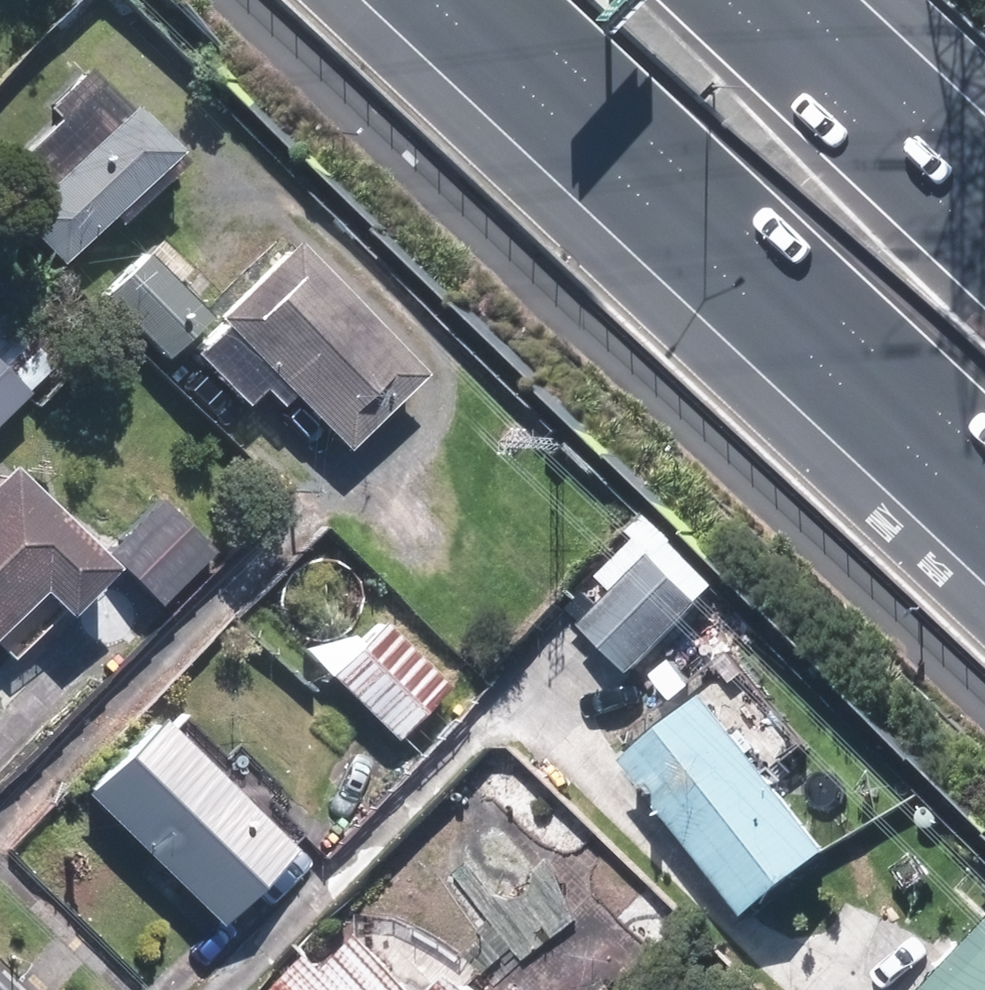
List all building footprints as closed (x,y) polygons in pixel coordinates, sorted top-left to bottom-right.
[(0,175),(0,206),(59,267),(183,146),(101,61),(55,106),(63,114),(0,175)] [(290,241),(214,319),(347,450),(423,372),(290,241)] [(138,250),(96,292),(165,360),(207,318),(138,250)] [(60,361),(2,307),(0,309),(0,426),(60,361)] [(115,567),(15,463),(0,478),(0,635),(41,596),(62,618),(115,567)] [(148,504),(135,490),(104,519),(119,535),(106,547),(159,603),(212,553),(158,495),(148,504)] [(639,671),(702,604),(649,555),(587,621),(639,671)] [(347,646),(325,624),(303,647),(397,738),(449,684),(377,615),(347,646)] [(751,740),(710,688),(621,756),(747,917),(835,848),(774,769),(795,753),(772,724),(751,740)] [(158,708),(81,785),(219,923),(296,847),(158,708)] [(279,986),(282,989),(431,989),(373,931),(336,966),(318,948),(279,986)] [(929,989),(984,989),(984,933),(929,989)] [(466,961),(436,989),(494,989),(466,961)]
